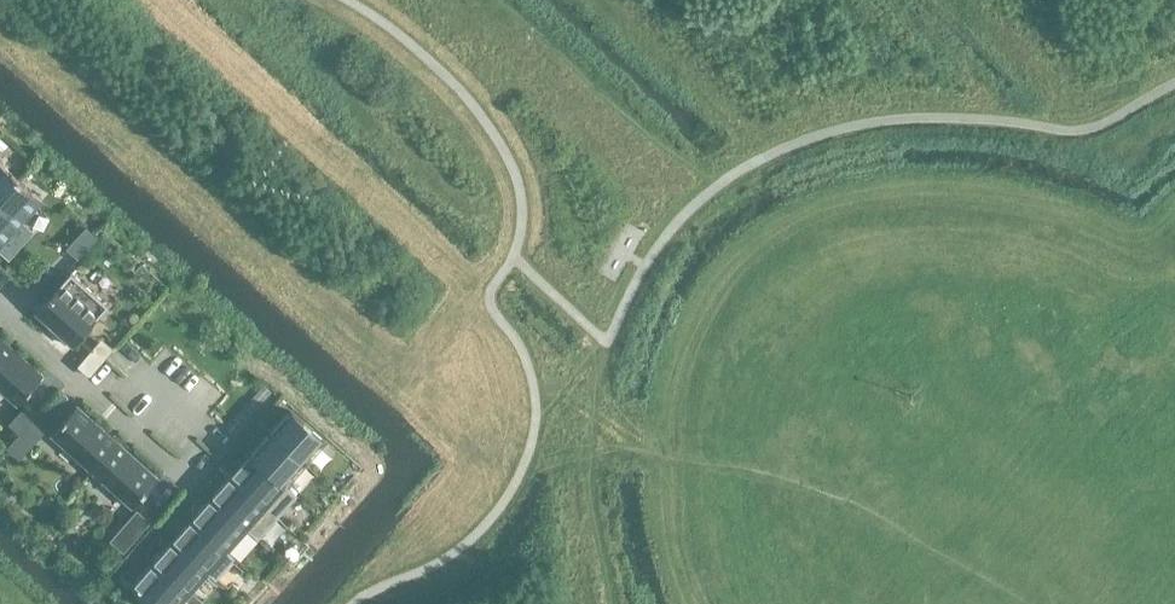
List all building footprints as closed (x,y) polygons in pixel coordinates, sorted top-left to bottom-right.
[(19,179),(0,162),(0,201),(19,179)] [(43,200),(19,179),(0,201),(0,248),(43,200)] [(86,226),(67,248),(78,258),(97,236),(86,226)] [(109,306),(71,272),(36,313),(73,346),(109,306)] [(80,363),(92,373),(115,344),(103,334),(80,363)] [(3,339),(0,342),(0,388),(18,404),(44,375),(3,339)] [(7,444),(22,457),(52,423),(27,401),(10,421),(20,430),(7,444)] [(77,405),(51,434),(92,471),(118,441),(77,405)] [(290,409),(270,431),(307,463),(326,441),(290,409)] [(307,463),(270,431),(251,453),(287,485),(307,463)] [(159,477),(118,441),(92,471),(133,507),(159,477)] [(287,485),(251,453),(231,475),(278,517),(297,495),(287,485)] [(278,517),(231,475),(211,497),(248,529),(258,539),(278,517)] [(248,529),(211,497),(193,518),(228,551),(248,529)] [(228,551),(193,518),(172,541),(208,573),(216,579),(235,557),(228,551)] [(136,531),(127,522),(112,540),(121,548),(136,531)] [(208,573),(172,541),(153,563),(189,595),(208,573)] [(153,563),(133,585),(154,603),(180,603),(189,595),(153,563)]
